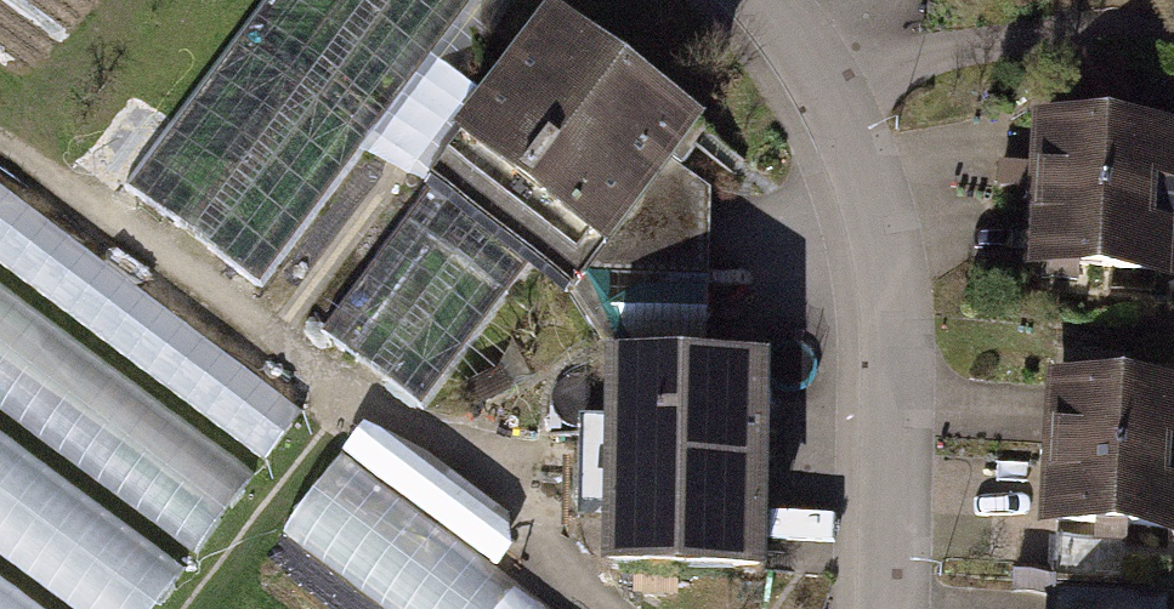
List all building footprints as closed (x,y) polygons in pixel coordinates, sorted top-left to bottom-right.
[(133,182),(255,274),(465,0),(273,0),(133,182)] [(680,110),(560,19),(321,331),(415,403),(539,242),(557,255),(646,136),(655,143),(680,110)] [(1031,117),(1026,188),(1173,199),(1173,128),(1031,117)] [(646,136),(557,255),(605,337),(604,347),(701,351),(708,184),(655,143),(646,136)] [(272,461),(311,411),(0,175),(0,255),(272,461)] [(1026,189),(1021,260),(1170,271),(1173,212),(1173,200),(1026,189)] [(0,282),(0,403),(214,540),(270,454),(0,282)] [(701,351),(604,347),(596,557),(743,563),(752,353),(701,351)] [(1046,377),(1041,448),(1173,458),(1173,387),(1046,377)] [(291,526),(399,608),(555,608),(481,553),(508,519),(376,417),(291,526)] [(92,608),(162,608),(197,561),(0,420),(0,544),(92,608)] [(1041,449),(1036,519),(1173,529),(1173,458),(1041,449)] [(1173,578),(1173,548),(1127,545),(1127,537),(1051,532),(1049,565),(1018,563),(1017,584),(1048,586),(1047,608),(1172,608),(1173,578)] [(0,568),(0,608),(60,608),(0,568)]
